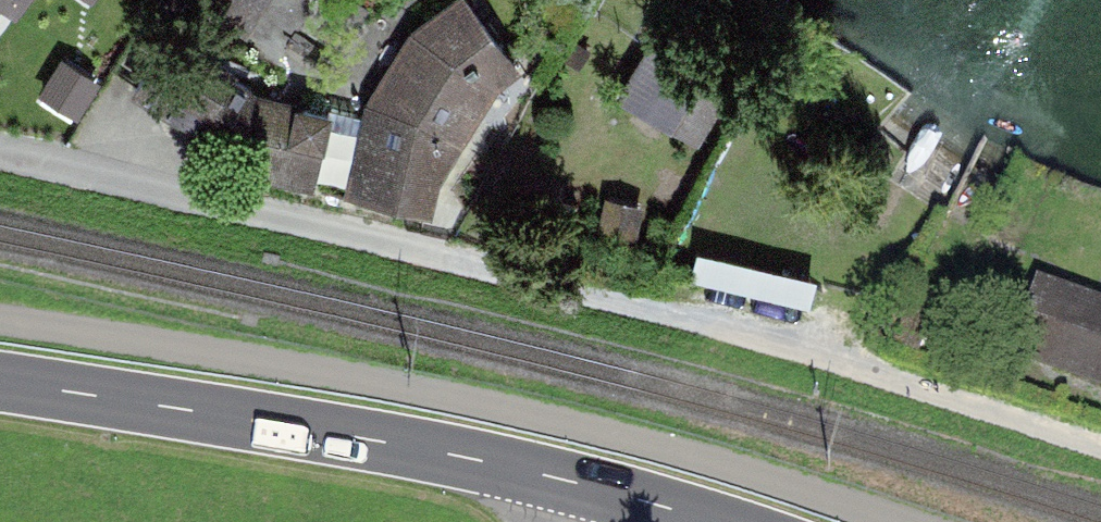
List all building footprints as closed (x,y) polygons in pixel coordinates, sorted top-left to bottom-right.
[(242,0),(194,0),(228,22),(242,0)] [(228,22),(241,30),(261,0),(242,0),(228,22)] [(353,192),(426,208),(431,181),(493,80),(497,80),(512,67),(463,2),(417,36),(417,41),(378,103),(372,103),(370,116),(328,109),(328,114),(250,97),(251,92),(229,78),(232,72),(200,50),(197,56),(166,38),(134,87),(249,160),(249,168),(311,182),(313,178),(353,186),(353,192)] [(706,65),(660,35),(621,96),(668,125),(670,122),(695,138),(726,89),(701,73),(706,65)] [(628,245),(636,209),(611,204),(603,240),(628,245)] [(821,282),(692,250),(686,275),(814,307),(821,282)] [(1015,350),(1055,363),(1075,303),(1037,290),(1015,350)] [(1054,366),(1100,382),(1100,311),(1075,303),(1055,363),(1054,366)]
